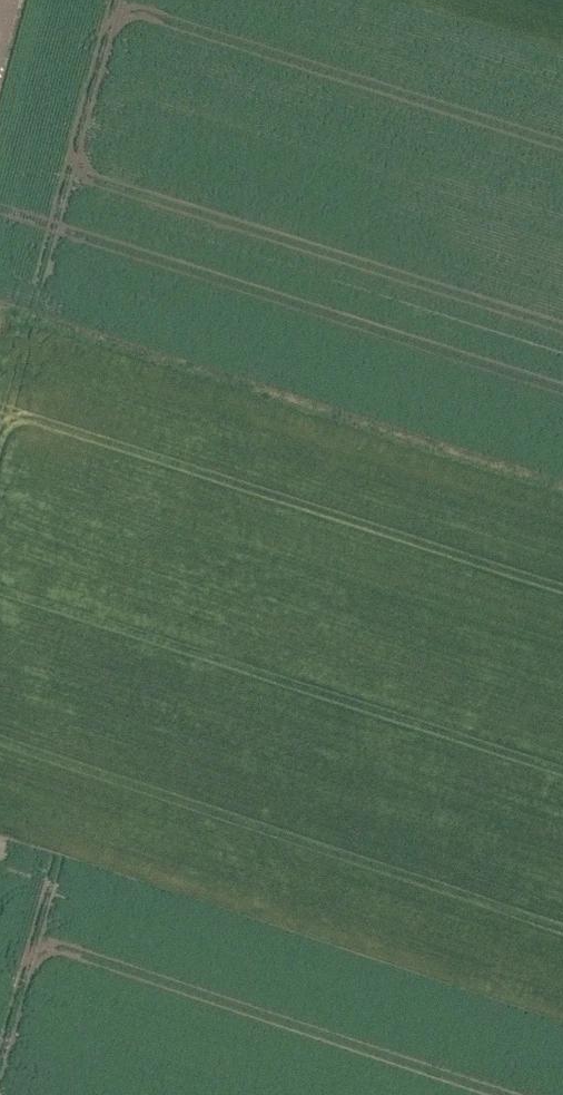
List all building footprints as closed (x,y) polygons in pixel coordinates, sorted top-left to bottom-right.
[(10,0),(0,0),(0,37),(10,0)]
